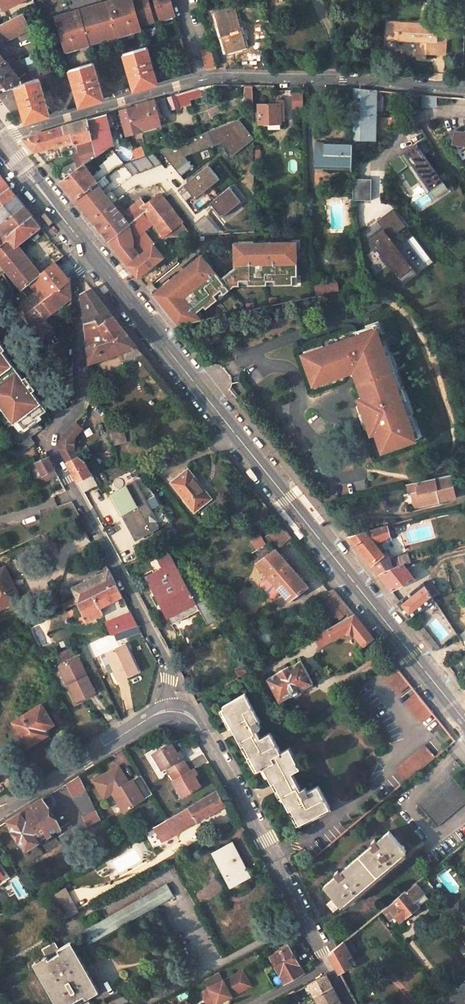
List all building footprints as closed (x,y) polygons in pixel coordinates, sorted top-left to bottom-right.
[(1,4),(3,9),(23,0),(0,0),(0,4),(1,4)] [(174,17),(169,0),(153,0),(156,11),(150,12),(146,0),(128,0),(108,6),(107,3),(98,5),(99,8),(87,12),(86,9),(77,12),(78,15),(56,21),(64,49),(71,47),(71,49),(94,43),(93,41),(109,36),(110,38),(132,32),(132,29),(174,17)] [(224,53),(243,48),(232,8),(213,14),(224,53)] [(3,43),(30,29),(23,14),(0,25),(0,37),(3,43)] [(396,40),(397,23),(384,23),(384,40),(396,40)] [(442,55),(443,26),(397,23),(396,40),(416,42),(415,53),(442,55)] [(158,83),(148,47),(124,54),(134,90),(158,83)] [(212,55),(210,48),(200,50),(202,58),(212,55)] [(212,55),(202,58),(205,69),(215,66),(212,55)] [(6,61),(0,66),(0,89),(4,86),(6,89),(16,86),(39,79),(45,77),(42,69),(27,75),(21,80),(19,77),(21,75),(18,70),(15,72),(10,67),(14,64),(10,60),(10,59),(6,61)] [(104,99),(93,63),(70,70),(81,106),(104,99)] [(16,86),(27,122),(50,115),(39,79),(16,86)] [(376,91),(353,89),(352,137),(375,137),(376,91)] [(171,109),(179,107),(176,94),(167,96),(171,109)] [(302,94),(293,94),(293,109),(302,109),(302,94)] [(140,131),(160,125),(155,100),(120,110),(127,133),(140,129),(140,131)] [(284,120),(284,101),(277,101),(277,105),(258,105),(259,124),(279,124),(279,120),(284,120)] [(96,155),(113,144),(111,130),(107,114),(87,120),(96,155)] [(34,152),(54,146),(55,149),(77,143),(82,160),(76,164),(79,168),(84,165),(96,155),(87,120),(23,139),(34,152)] [(446,135),(455,149),(464,142),(464,136),(464,135),(459,127),(446,135)] [(187,163),(185,153),(212,147),(209,134),(165,143),(171,167),(187,163)] [(352,144),(316,143),(316,164),(353,165),(354,150),(352,150),(352,144)] [(417,145),(404,155),(425,187),(438,178),(417,145)] [(143,156),(140,149),(132,152),(133,155),(134,160),(143,156)] [(117,162),(114,157),(97,170),(100,173),(94,178),(93,177),(94,176),(92,173),(91,174),(84,165),(79,168),(61,182),(75,200),(96,183),(116,166),(134,160),(133,155),(117,162)] [(404,155),(400,157),(408,169),(421,190),(425,187),(404,155)] [(400,157),(389,166),(396,178),(408,169),(400,157)] [(184,182),(192,196),(219,181),(211,167),(184,182)] [(10,188),(0,176),(0,195),(10,188)] [(371,180),(353,180),(353,200),(371,200),(371,180)] [(92,221),(113,204),(96,183),(75,200),(92,221)] [(10,188),(0,195),(0,208),(16,196),(10,188)] [(146,206),(142,201),(122,215),(113,204),(92,221),(109,241),(144,214),(150,222),(162,238),(181,223),(169,207),(175,202),(168,192),(161,197),(160,196),(146,206)] [(24,206),(16,196),(0,208),(0,225),(24,206)] [(186,197),(175,202),(169,207),(181,223),(162,238),(201,236),(186,197)] [(24,206),(0,225),(0,244),(32,216),(24,206)] [(379,221),(385,229),(391,237),(404,226),(392,211),(379,221)] [(158,246),(156,243),(140,256),(134,248),(133,240),(136,234),(150,222),(144,214),(109,241),(138,278),(164,258),(156,248),(158,246)] [(17,246),(41,227),(32,216),(0,244),(0,264),(20,289),(28,283),(40,273),(17,246)] [(385,229),(383,231),(411,269),(413,267),(391,237),(385,229)] [(383,231),(370,241),(398,278),(411,269),(383,231)] [(199,256),(151,294),(177,325),(201,320),(196,314),(203,307),(205,310),(216,301),(214,298),(221,293),(223,295),(233,287),(236,286),(236,281),(245,281),(245,286),(264,286),(264,282),(271,282),(271,286),(290,286),(290,279),(294,279),(293,244),(232,244),(232,269),(219,280),(199,256)] [(24,314),(69,281),(62,271),(55,262),(40,273),(28,283),(34,291),(18,304),(24,314)] [(37,338),(51,329),(45,318),(71,299),(69,281),(24,314),(37,338)] [(333,283),(320,286),(321,295),(322,295),(335,292),(333,283)] [(313,288),(314,297),(315,298),(321,296),(321,295),(320,286),(313,288)] [(112,317),(91,289),(81,295),(82,299),(85,299),(96,320),(98,325),(112,317)] [(214,298),(216,301),(223,295),(221,293),(214,298)] [(96,320),(85,299),(82,299),(84,323),(96,320)] [(127,335),(112,317),(98,325),(96,320),(84,323),(87,348),(127,335)] [(364,327),(365,330),(373,327),(376,336),(381,334),(377,322),(364,327)] [(356,338),(307,355),(308,358),(316,382),(318,385),(354,373),(366,406),(356,409),(360,421),(365,419),(368,429),(374,427),(376,434),(382,451),(412,440),(411,438),(404,418),(399,403),(395,391),(397,390),(394,380),(391,381),(387,368),(389,367),(386,357),(383,358),(379,345),(376,336),(373,327),(365,330),(354,334),(356,338)] [(123,352),(126,362),(143,355),(127,335),(87,348),(89,363),(123,352)] [(384,343),(379,345),(383,358),(386,357),(389,367),(387,368),(391,381),(394,380),(397,390),(395,391),(399,403),(406,401),(397,376),(393,377),(390,371),(395,369),(390,356),(389,356),(384,343)] [(3,401),(0,403),(0,406),(12,423),(17,419),(22,426),(23,428),(13,436),(25,452),(34,445),(30,439),(43,429),(40,425),(51,417),(46,411),(31,390),(33,388),(28,382),(26,384),(21,378),(1,350),(0,349),(0,397),(3,401)] [(316,382),(308,358),(302,360),(311,384),(316,382)] [(100,404),(102,383),(90,382),(90,400),(100,404)] [(59,447),(76,478),(84,492),(118,471),(116,465),(115,459),(90,471),(85,461),(79,457),(74,449),(76,437),(83,428),(87,415),(84,411),(63,435),(59,440),(59,447)] [(410,416),(404,418),(411,438),(417,436),(410,416)] [(17,419),(12,423),(17,429),(22,426),(17,419)] [(125,444),(121,425),(107,428),(110,443),(113,442),(114,446),(125,444)] [(32,480),(43,475),(54,470),(47,457),(35,462),(24,466),(32,480)] [(210,497),(188,468),(171,481),(194,510),(210,497)] [(35,486),(56,475),(54,470),(43,475),(32,480),(35,486)] [(112,484),(116,490),(133,481),(130,475),(112,484)] [(413,495),(415,505),(436,500),(437,503),(453,499),(448,476),(405,486),(407,497),(413,495)] [(139,481),(138,478),(133,481),(116,490),(110,494),(117,509),(120,507),(136,536),(169,518),(147,491),(150,488),(143,478),(139,481)] [(416,508),(437,503),(436,500),(415,505),(416,508)] [(269,533),(274,540),(286,532),(280,525),(269,533)] [(380,547),(383,546),(378,539),(391,534),(388,525),(348,537),(378,574),(404,564),(411,561),(408,553),(390,559),(388,551),(384,553),(380,547)] [(49,546),(55,543),(52,539),(55,538),(51,531),(41,536),(45,543),(47,542),(49,546)] [(426,534),(414,539),(415,543),(428,538),(426,534)] [(304,590),(275,549),(256,563),(285,603),(304,590)] [(160,608),(171,627),(199,611),(169,553),(155,557),(161,569),(144,578),(153,594),(149,595),(157,610),(160,608)] [(94,554),(83,559),(85,563),(96,558),(94,554)] [(392,591),(415,579),(404,564),(378,574),(392,591)] [(4,567),(0,569),(0,605),(18,596),(4,567)] [(108,570),(73,586),(78,596),(75,597),(77,601),(116,584),(108,570)] [(424,584),(422,581),(395,595),(391,597),(397,603),(424,584)] [(425,586),(432,596),(439,592),(432,581),(425,586)] [(86,620),(103,612),(100,605),(122,597),(116,584),(77,601),(63,607),(65,610),(78,603),(82,612),(80,613),(82,618),(85,617),(86,620)] [(408,617),(434,599),(432,596),(424,584),(397,603),(408,617)] [(337,622),(352,614),(337,594),(323,606),(337,622)] [(77,601),(75,597),(68,601),(67,599),(60,602),(63,607),(77,601)] [(209,606),(199,611),(207,626),(217,621),(209,606)] [(454,620),(464,635),(464,609),(454,620)] [(125,615),(132,628),(138,626),(131,613),(125,615)] [(319,647),(344,633),(354,634),(363,646),(373,639),(352,614),(337,622),(312,636),(319,647)] [(125,615),(107,622),(111,635),(114,634),(128,629),(132,628),(125,615)] [(420,624),(416,627),(434,650),(438,647),(420,624)] [(128,629),(131,635),(141,632),(138,626),(132,628),(128,629)] [(116,640),(131,635),(128,629),(114,634),(116,640)] [(139,670),(125,643),(106,652),(120,680),(139,670)] [(95,689),(78,654),(62,662),(72,681),(68,683),(76,699),(95,689)] [(280,671),(268,678),(280,699),(291,693),(292,694),(301,689),(301,688),(312,681),(300,660),(288,666),(288,665),(279,670),(280,671)] [(59,664),(68,683),(72,681),(62,662),(59,664)] [(392,663),(382,671),(398,691),(409,683),(392,663)] [(244,692),(221,705),(229,719),(227,720),(241,746),(245,744),(252,755),(250,756),(253,763),(256,762),(260,770),(266,767),(289,809),(291,808),(295,815),(297,813),(303,823),(332,807),(319,785),(309,790),(307,786),(302,788),(293,772),(301,767),(290,747),(282,751),(271,732),(261,737),(256,729),(261,726),(258,722),(260,721),(244,692)] [(416,692),(405,700),(422,721),(432,713),(416,692)] [(54,728),(41,706),(14,723),(29,747),(47,736),(46,733),(54,728)] [(158,757),(155,759),(160,769),(164,766),(169,774),(184,765),(180,757),(181,756),(178,751),(175,753),(169,742),(155,751),(158,757)] [(435,756),(426,744),(396,769),(404,781),(420,768),(435,756)] [(92,779),(101,795),(112,789),(114,793),(113,793),(122,809),(151,793),(140,774),(126,781),(117,765),(92,779)] [(184,795),(199,786),(192,775),(195,774),(192,769),(188,771),(184,765),(169,774),(173,780),(171,782),(177,791),(180,790),(184,795)] [(416,805),(435,827),(464,803),(464,794),(450,776),(416,805)] [(74,795),(86,818),(89,826),(102,819),(98,811),(87,789),(81,778),(69,784),(74,795)] [(175,834),(224,805),(217,792),(168,821),(175,834)] [(7,821),(26,850),(56,831),(58,834),(66,830),(58,818),(55,820),(42,800),(7,821)] [(335,875),(323,885),(334,898),(325,905),(331,912),(339,905),(340,906),(352,896),(354,899),(359,895),(357,892),(389,866),(391,868),(395,864),(394,862),(405,852),(389,831),(376,841),(374,838),(370,841),(373,844),(340,871),(337,868),(333,872),(335,875)] [(232,843),(214,853),(232,887),(250,877),(232,843)] [(431,870),(415,882),(425,895),(441,882),(431,870)] [(415,882),(384,908),(390,915),(394,912),(400,919),(418,904),(416,902),(425,895),(415,882)] [(167,883),(83,932),(90,944),(174,895),(167,883)] [(64,919),(78,912),(66,887),(52,894),(64,919)] [(425,895),(416,902),(418,904),(427,897),(425,895)] [(33,963),(56,1003),(85,1003),(83,1001),(98,992),(70,942),(59,949),(55,941),(41,949),(45,956),(33,963)] [(345,955),(349,951),(343,941),(328,953),(339,972),(349,963),(345,955)] [(270,957),(280,975),(284,983),(303,974),(298,965),(288,947),(270,957)] [(243,971),(237,974),(245,989),(251,986),(243,971)] [(205,980),(209,989),(201,993),(206,1003),(217,1003),(245,989),(237,974),(224,981),(219,972),(205,980)] [(319,1003),(342,1003),(327,975),(324,976),(313,982),(308,985),(312,991),(315,997),(319,1003)] [(308,985),(296,991),(299,998),(312,991),(308,985)]
